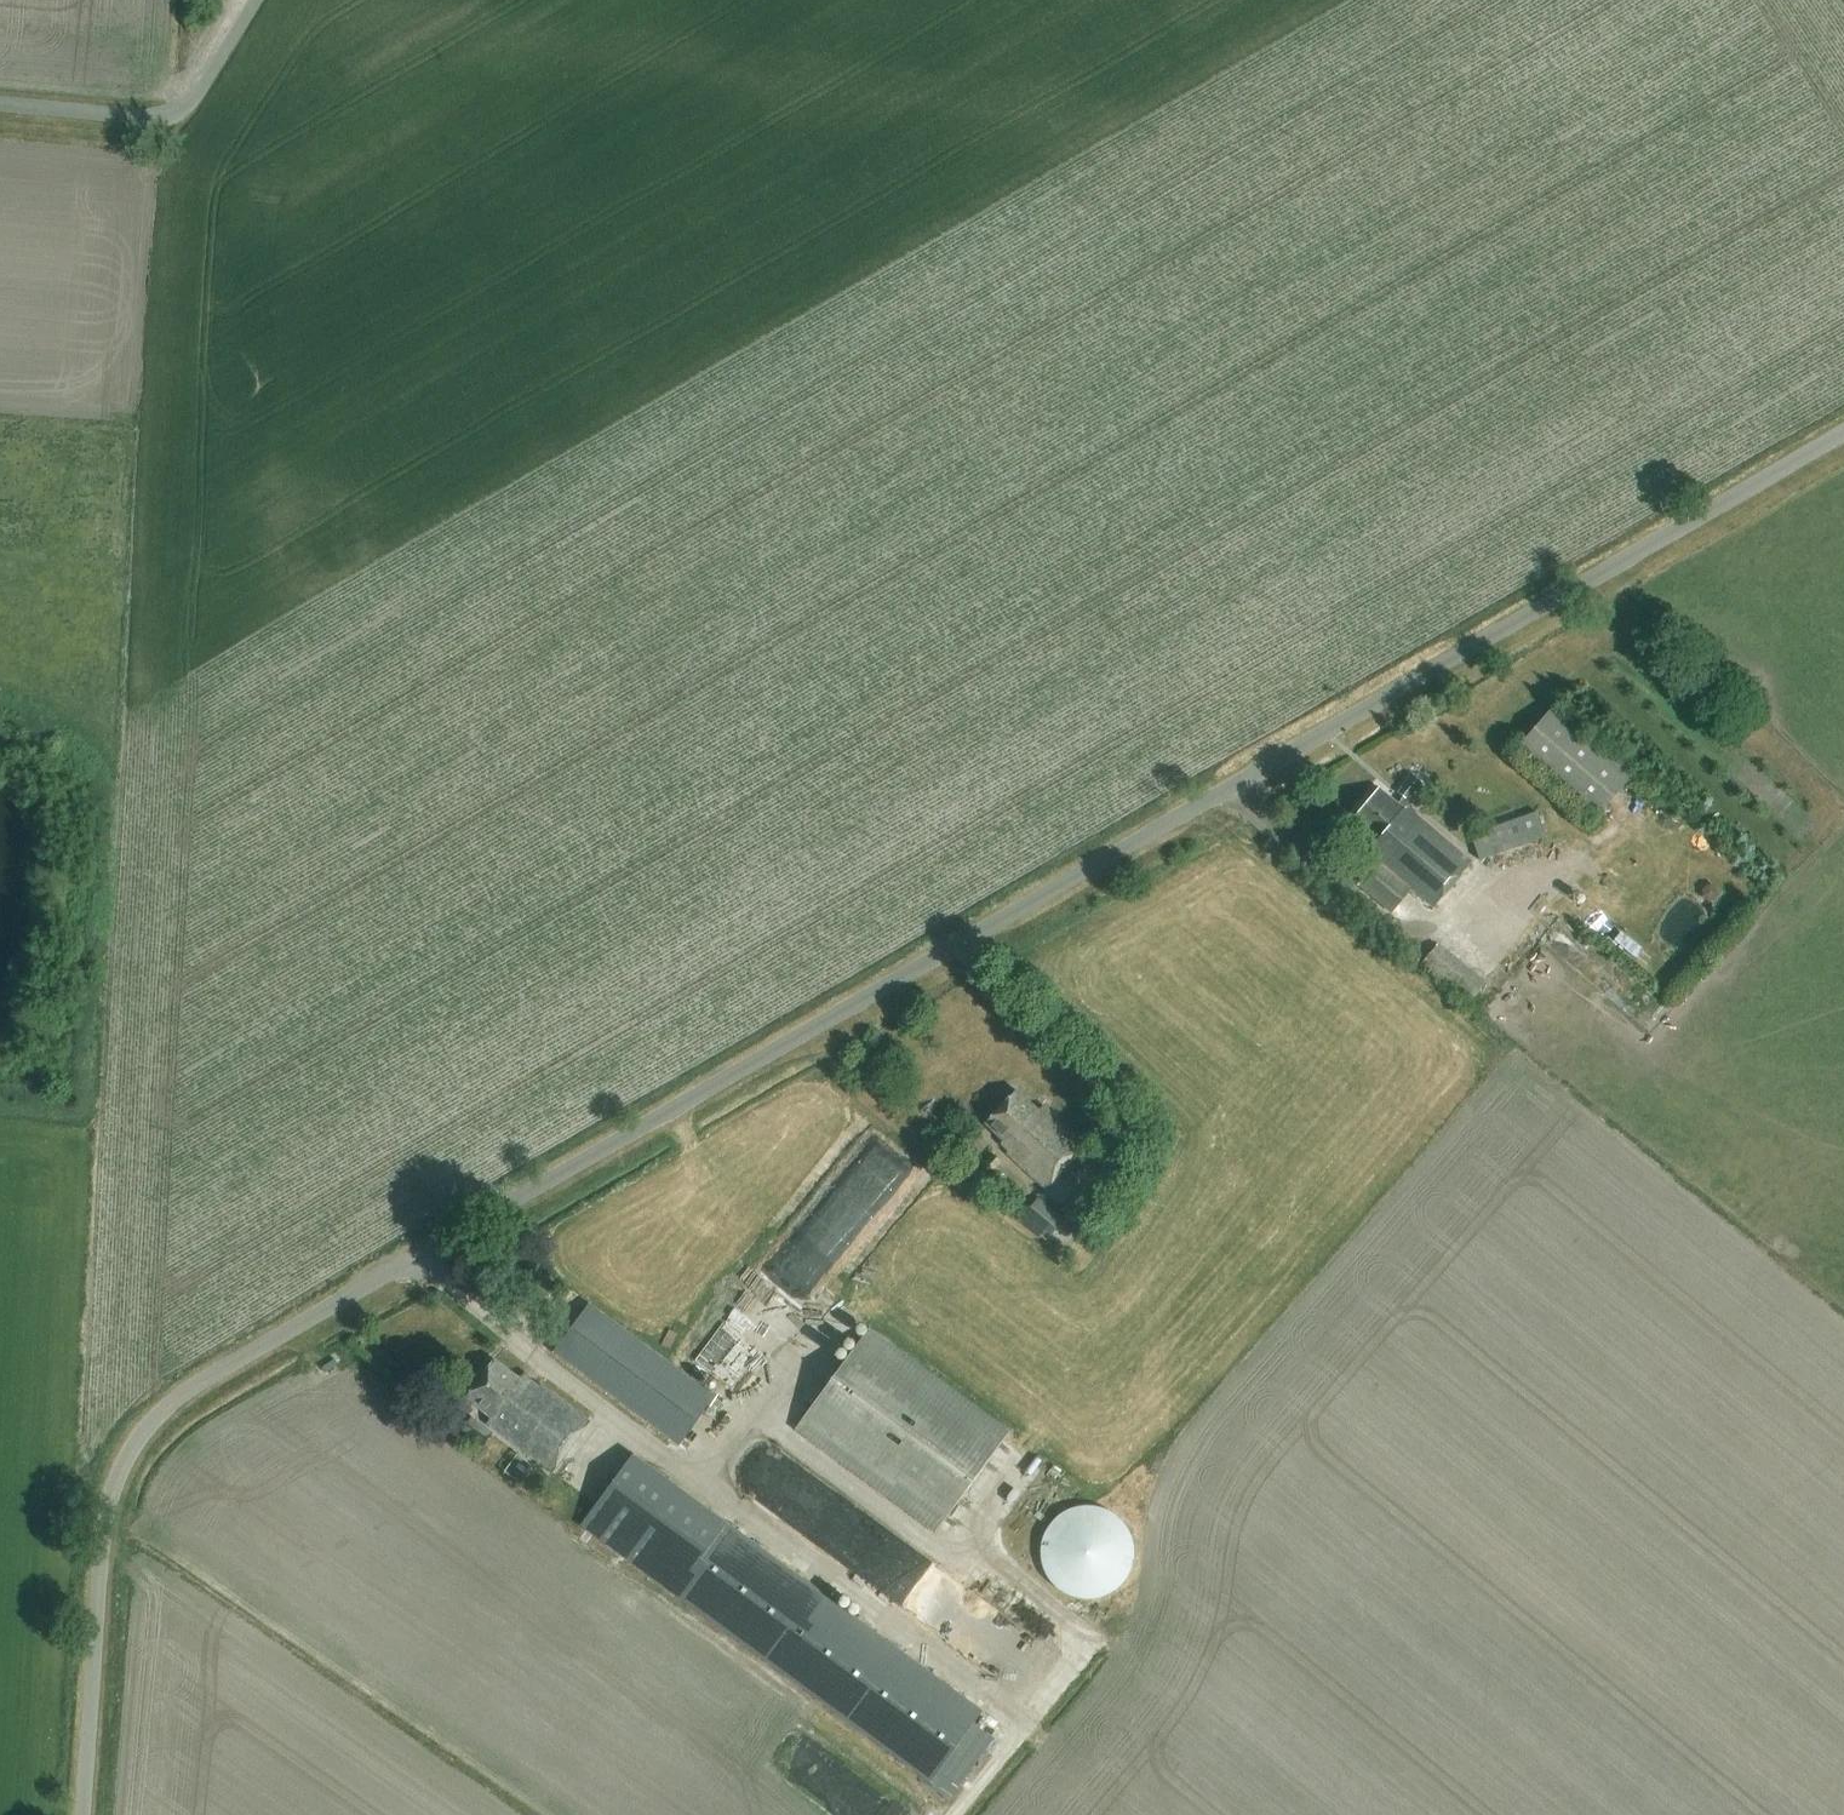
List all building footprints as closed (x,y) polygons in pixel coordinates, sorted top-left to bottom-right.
[(1551,708),(1518,746),(1595,816),(1631,775),(1551,708)] [(1433,906),(1471,860),(1404,804),(1408,799),(1406,798),(1421,780),(1413,773),(1398,791),(1403,795),(1397,802),(1378,786),(1353,817),(1377,837),(1366,850),(1377,859),(1358,882),(1391,910),(1410,888),(1433,906)] [(1546,835),(1537,809),(1472,831),(1481,857),(1546,835)] [(1466,1004),(1484,980),(1436,943),(1418,965),(1466,1004)] [(1037,1110),(1016,1091),(1016,1090),(985,1124),(1002,1139),(998,1143),(1006,1151),(1004,1153),(1045,1189),(1085,1145),(1041,1106),(1037,1110)] [(990,1172),(1000,1162),(990,1152),(980,1162),(990,1172)] [(1050,1236),(1063,1218),(1037,1196),(1023,1213),(1050,1236)] [(712,1398),(586,1305),(552,1350),(679,1443),(712,1398)] [(934,1532),(1008,1431),(868,1328),(793,1429),(934,1532)] [(551,1471),(588,1421),(522,1372),(517,1378),(493,1360),(465,1398),(490,1417),(485,1423),(551,1471)] [(493,1431),(470,1415),(462,1427),(484,1443),(493,1431)] [(929,1781),(973,1722),(981,1711),(631,1454),(579,1524),(929,1781)] [(1133,1557),(1134,1541),(1128,1526),(1118,1514),(1105,1506),(1089,1502),(1073,1505),(1059,1513),(1049,1525),(1043,1539),(1043,1555),(1048,1570),(1058,1583),(1071,1591),(1087,1594),(1103,1592),(1117,1584),(1127,1572),(1133,1557)]
